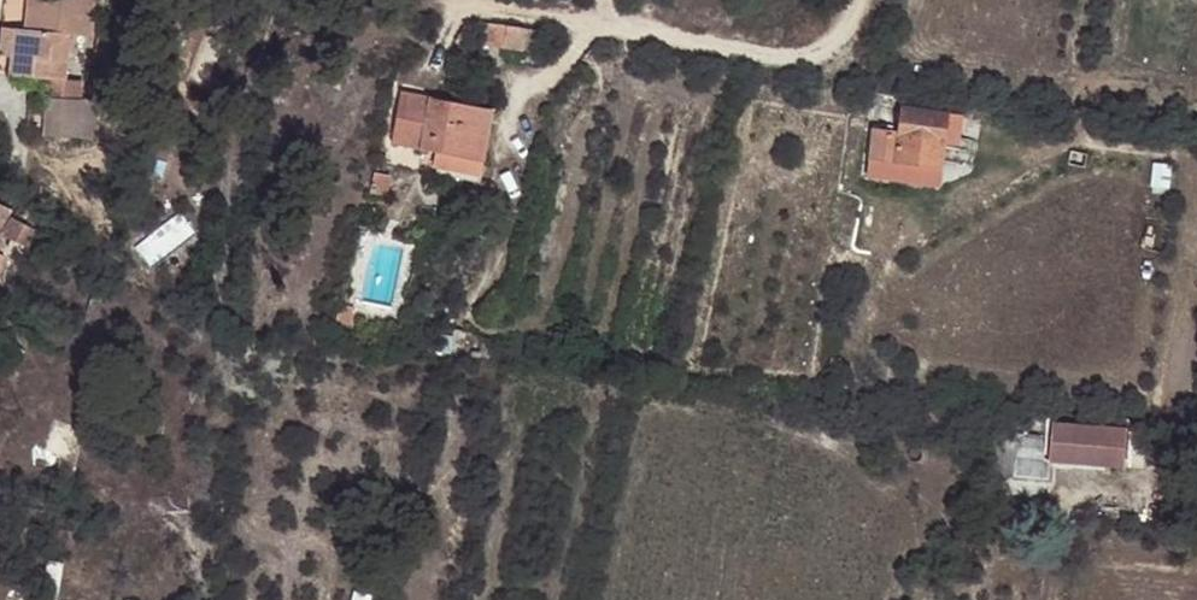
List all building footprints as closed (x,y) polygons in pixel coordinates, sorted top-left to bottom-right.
[(7,70),(45,74),(60,76),(67,39),(61,37),(63,29),(68,30),(88,33),(92,12),(86,11),(88,0),(28,0),(24,22),(16,20),(10,52),(7,70)] [(16,20),(2,17),(0,25),(0,51),(10,52),(16,20)] [(506,47),(526,51),(529,30),(508,26),(506,47)] [(542,52),(545,33),(529,30),(526,51),(542,52)] [(115,39),(97,36),(95,51),(112,55),(115,39)] [(45,74),(43,93),(82,97),(84,79),(60,76),(45,74)] [(43,93),(38,131),(92,136),(95,98),(82,97),(43,93)] [(437,154),(452,157),(485,162),(495,109),(400,93),(390,145),(437,154)] [(903,132),(874,128),(870,155),(921,163),(941,164),(943,143),(947,115),(906,109),(903,132)] [(947,115),(943,143),(959,145),(963,117),(947,115)] [(450,171),(452,157),(437,154),(434,169),(450,171)] [(921,163),(870,155),(868,175),(938,184),(941,164),(921,163)] [(485,162),(452,157),(450,171),(448,179),(481,184),(485,162)] [(388,195),(392,175),(376,173),(373,192),(388,195)] [(12,214),(9,212),(0,208),(0,241),(12,214)] [(8,239),(33,249),(40,234),(15,223),(8,239)] [(356,308),(342,304),(339,320),(352,323),(356,308)] [(24,349),(17,345),(12,353),(19,357),(24,349)] [(842,358),(832,358),(832,369),(840,369),(842,358)] [(1051,439),(1049,460),(1123,468),(1127,427),(1052,421),(1051,439)] [(110,443),(122,445),(124,444),(126,439),(123,434),(112,433),(110,443)] [(993,474),(1015,476),(1016,458),(1019,436),(997,435),(993,474)] [(1016,458),(1049,460),(1051,439),(1019,436),(1016,458)] [(1048,479),(1049,460),(1016,458),(1015,476),(1048,479)]
